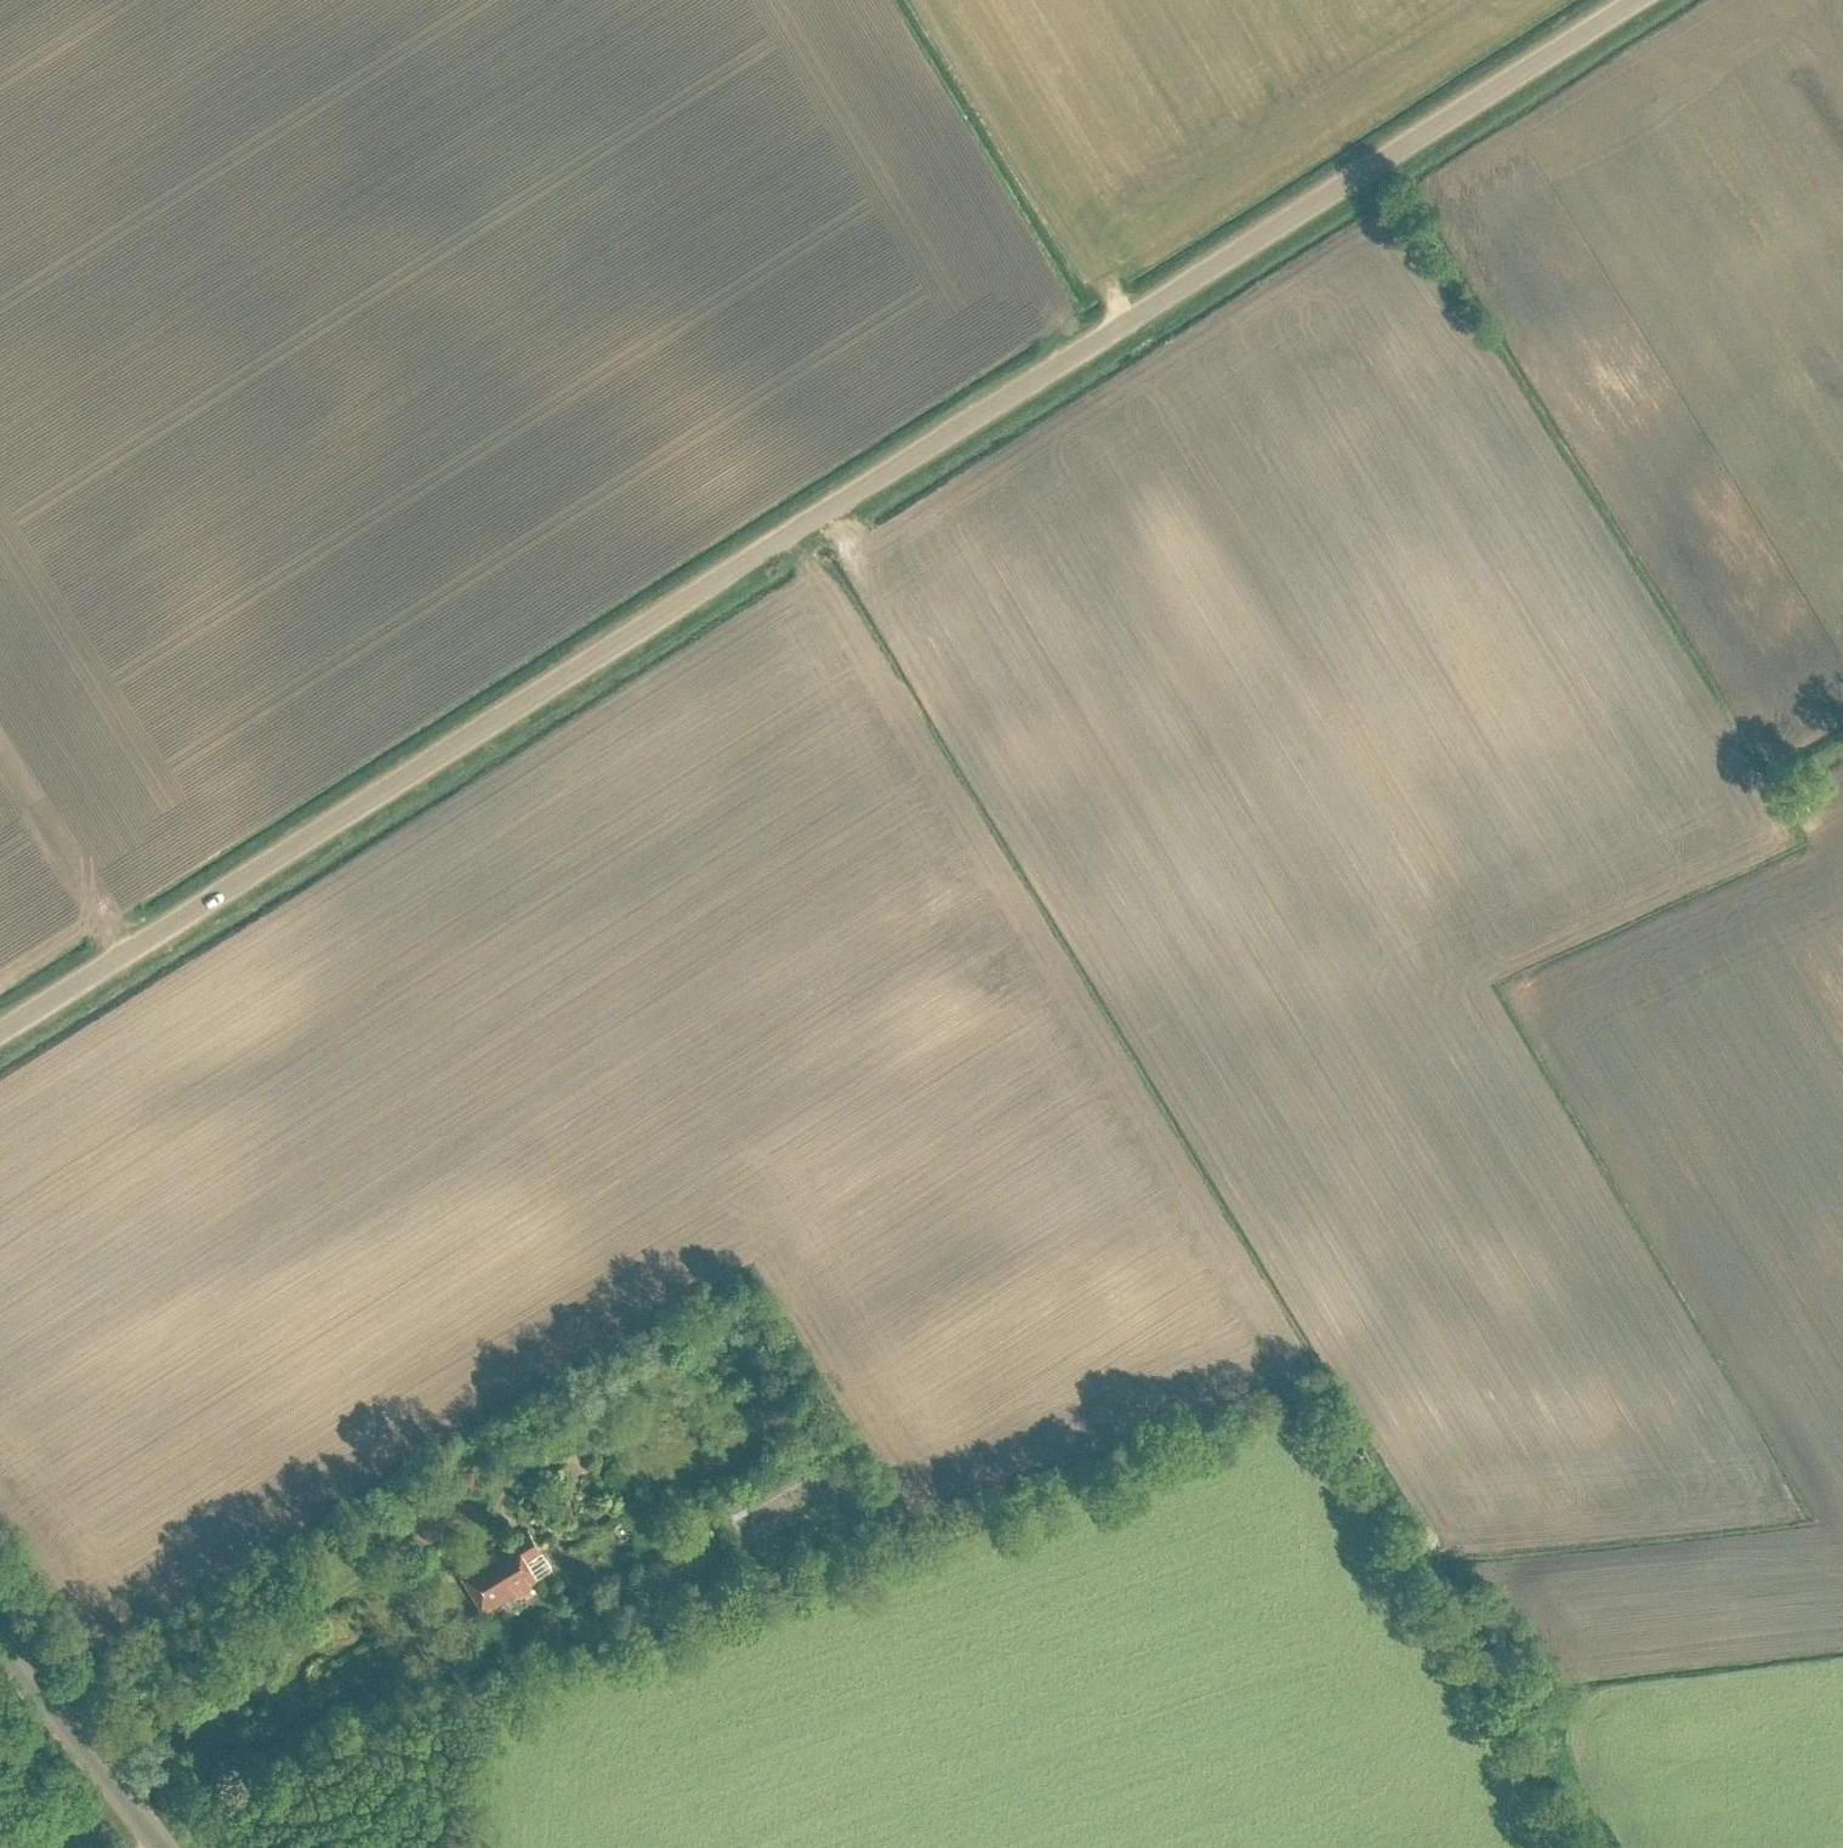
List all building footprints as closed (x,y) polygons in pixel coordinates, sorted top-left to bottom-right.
[(394,1515),(383,1522),(392,1536),(403,1528),(394,1515)] [(526,1559),(540,1550),(528,1530),(460,1572),(484,1611),(538,1578),(526,1559)]
